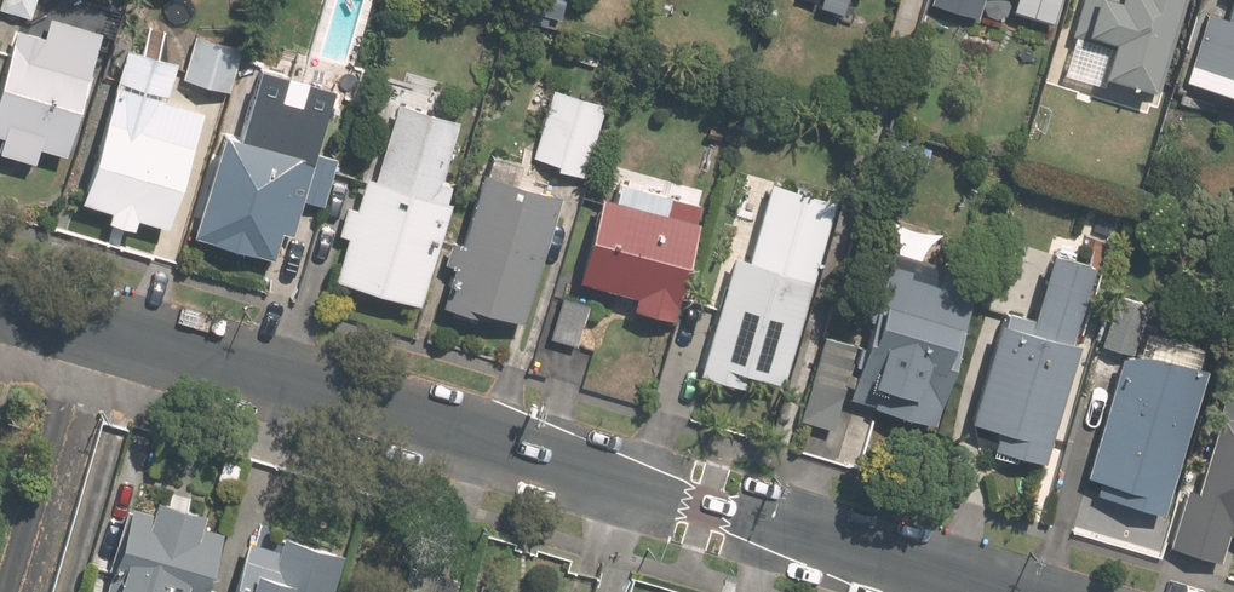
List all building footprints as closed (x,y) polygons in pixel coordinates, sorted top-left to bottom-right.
[(28,14),(32,0),(0,0),(0,6),(28,14)] [(558,0),(516,0),(515,5),(524,7),(521,17),(542,23),(544,14),(553,17),(558,0)] [(933,6),(980,20),(986,0),(935,0),(933,6)] [(1184,12),(1187,0),(1143,0),(1184,12)] [(1218,16),(1223,18),(1213,52),(1233,58),(1233,0),(1222,0),(1218,16)] [(108,33),(48,16),(42,37),(16,29),(0,83),(0,135),(1,135),(0,138),(0,150),(35,161),(40,146),(60,152),(78,91),(90,94),(108,33)] [(188,33),(176,76),(220,89),(233,47),(188,33)] [(155,221),(189,109),(150,97),(161,58),(115,44),(70,195),(101,205),(97,218),(122,225),(125,211),(155,221)] [(601,104),(547,88),(527,154),(550,161),(548,165),(580,175),(601,104)] [(310,149),(322,112),(247,90),(233,135),(217,130),(187,230),(269,255),(277,229),(291,233),(302,198),(323,203),(337,157),(310,149)] [(448,182),(432,177),(450,118),(394,102),(371,178),(364,175),(354,208),(346,206),(338,232),(347,234),(334,276),(416,301),(446,200),(442,199),(448,182)] [(507,181),(513,160),(487,153),(481,173),(476,171),(455,240),(447,238),(440,261),(448,264),(437,302),(483,316),(484,310),(516,319),(553,194),(507,181)] [(695,205),(622,184),(617,200),(598,194),(573,278),(629,295),(626,305),(665,317),(668,306),(694,222),(690,221),(695,205)] [(736,258),(732,257),(698,371),(739,382),(742,371),(775,381),(810,261),(742,241),(736,258)] [(977,273),(898,250),(855,395),(934,418),(977,273)] [(1070,341),(1091,263),(1049,252),(1032,317),(1005,309),(1002,322),(997,321),(970,419),(1000,426),(995,445),(1046,459),(1078,343),(1070,341)] [(1095,492),(1158,510),(1199,368),(1128,347),(1142,301),(1114,292),(1098,342),(1118,349),(1081,473),(1099,478),(1095,492)] [(581,303),(557,295),(545,336),(569,343),(581,303)] [(835,427),(860,344),(825,334),(800,416),(835,427)] [(1231,397),(1216,414),(1213,413),(1187,498),(1233,512),(1233,398),(1231,397)] [(149,498),(145,511),(126,505),(100,591),(197,591),(215,531),(191,524),(195,511),(149,498)] [(1232,516),(1188,502),(1175,547),(1219,560),(1232,516)] [(279,538),(276,548),(243,538),(230,581),(241,584),(239,591),(328,591),(339,555),(279,538)] [(408,569),(401,591),(450,591),(453,582),(408,569)]
